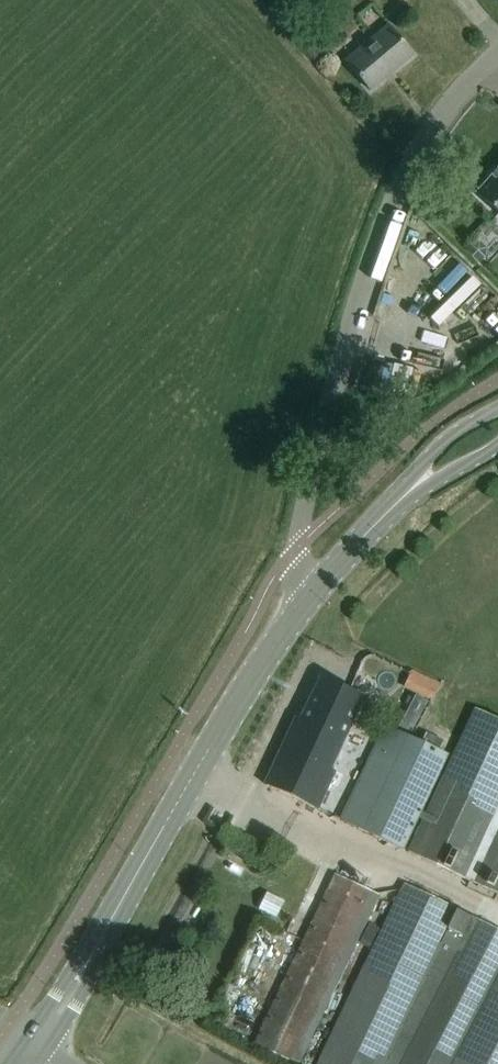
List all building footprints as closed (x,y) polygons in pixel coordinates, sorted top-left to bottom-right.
[(413,55),(399,38),(388,25),(345,61),(370,91),(387,77),(385,75),(391,71),(392,72),(413,55)] [(476,192),(497,212),(497,168),(476,192)] [(429,700),(437,684),(411,670),(403,686),(429,700)] [(362,697),(340,687),(320,677),(299,719),(296,717),(264,785),(284,794),(316,809),(333,770),(330,769),(362,697)] [(408,851),(462,878),(497,895),(497,719),(474,708),(408,851)] [(384,725),(339,820),(357,828),(403,849),(440,771),(447,755),(438,751),(443,740),(425,732),(421,742),(401,733),(384,725)] [(378,896),(335,875),(254,1045),(294,1063),(298,1063),(378,896)] [(314,1063),(400,1063),(474,918),(404,883),(314,1063)] [(400,1063),(449,1063),(497,970),(497,929),(474,917),(474,918),(400,1063)] [(449,1063),(497,1063),(497,970),(449,1063)]
